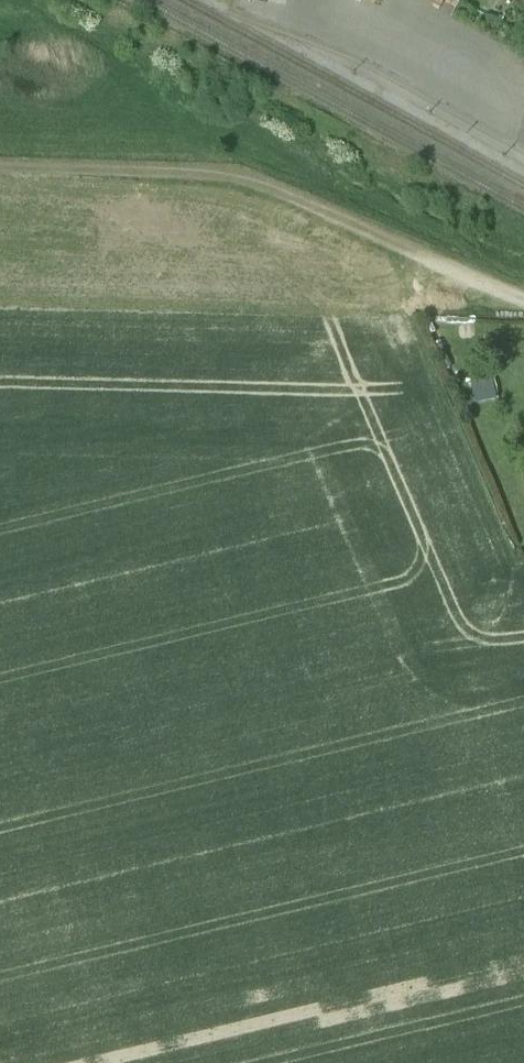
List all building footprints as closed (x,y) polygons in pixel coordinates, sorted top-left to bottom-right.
[(498,380),(474,381),(475,402),(500,401),(498,380)]
